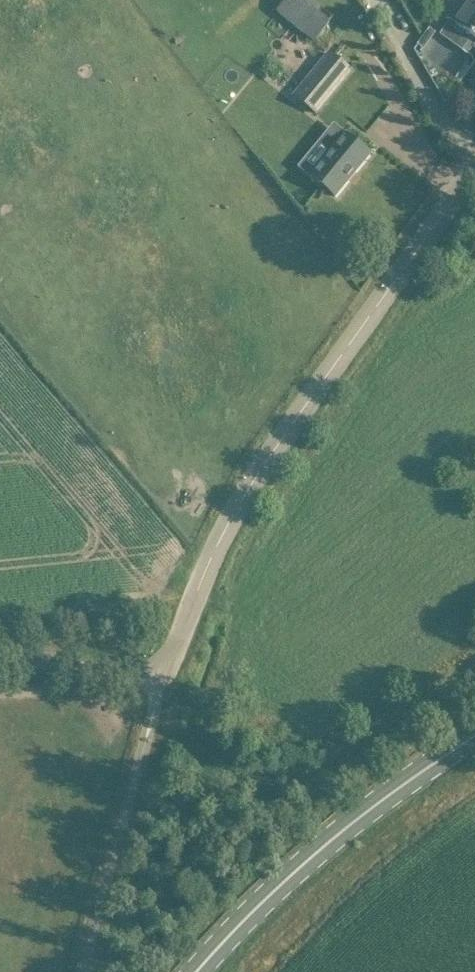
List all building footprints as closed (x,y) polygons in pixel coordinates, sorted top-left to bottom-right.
[(277,13),(293,25),(315,42),(330,23),(319,14),(322,10),(309,0),(308,0),(305,4),(301,0),(287,0),(277,13)] [(470,35),(474,38),(474,0),(460,0),(447,18),(470,35)] [(423,49),(435,33),(429,29),(417,44),(423,49)] [(319,113),(352,73),(330,55),(297,95),(319,113)] [(311,177),(320,184),(335,197),(370,154),(346,134),(311,177)]
